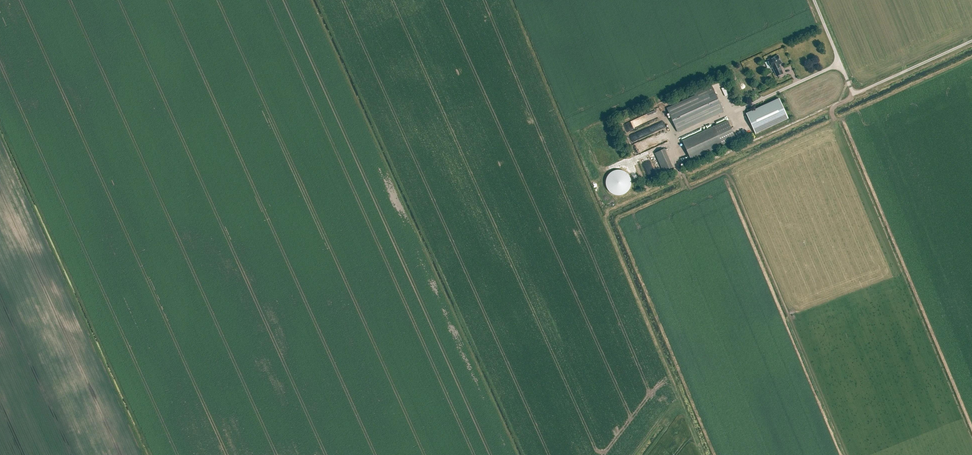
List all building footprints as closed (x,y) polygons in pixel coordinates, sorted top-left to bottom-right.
[(778,55),(768,60),(771,68),(772,67),(777,76),(783,73),(780,66),(779,66),(778,65),(782,63),(778,55)] [(695,95),(667,108),(678,132),(724,111),(712,86),(694,94),(695,95)] [(779,98),(746,113),(755,133),(788,118),(779,98)] [(728,120),(683,141),(691,159),(736,138),(728,120)] [(674,168),(665,148),(655,153),(664,172),(674,168)]
